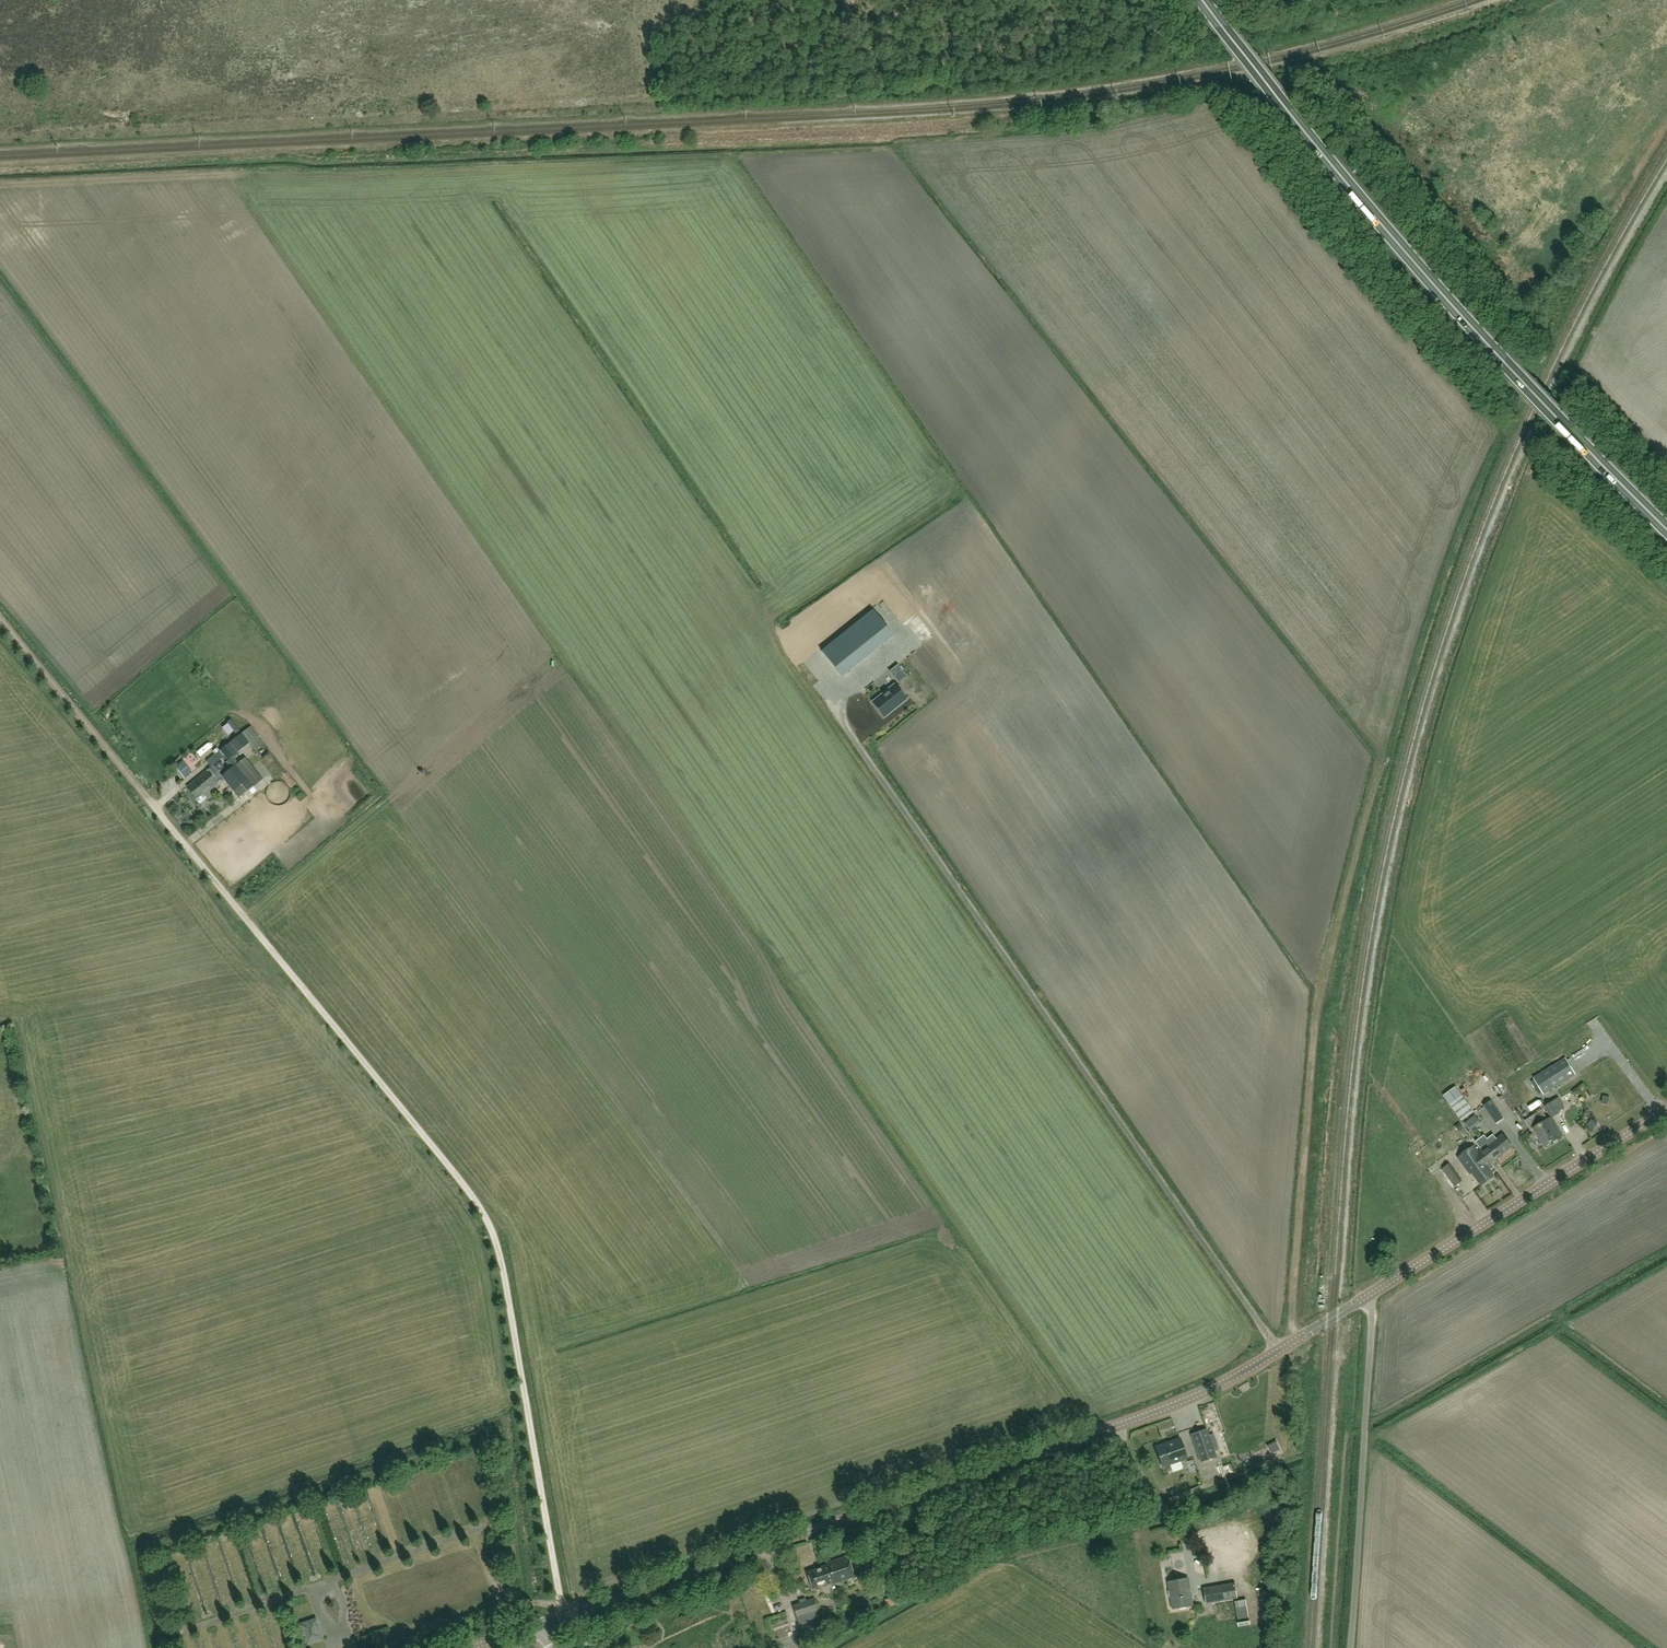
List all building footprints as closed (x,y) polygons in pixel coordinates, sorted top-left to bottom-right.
[(842,677),(894,636),(873,609),(821,651),(842,677)] [(906,694),(895,681),(873,698),(883,712),(906,694)] [(228,760),(253,742),(245,731),(220,750),(228,760)] [(202,754),(214,745),(209,738),(197,748),(202,754)] [(242,761),(238,764),(237,763),(221,776),(239,798),(255,785),(259,782),(242,761)] [(204,795),(218,784),(207,771),(187,787),(197,798),(203,793),(204,795)] [(1533,1078),(1544,1095),(1576,1075),(1566,1059),(1566,1058),(1533,1078)] [(1461,1097),(1449,1105),(1461,1121),(1472,1113),(1461,1097)] [(1483,1106),(1496,1124),(1504,1118),(1491,1100),(1483,1106)] [(1552,1118),(1559,1113),(1552,1102),(1545,1107),(1552,1118)] [(1545,1147),(1559,1138),(1563,1136),(1551,1118),(1547,1121),(1540,1110),(1537,1112),(1538,1113),(1525,1121),(1531,1131),(1534,1130),(1545,1147)] [(1476,1142),(1478,1144),(1482,1150),(1479,1153),(1474,1146),(1458,1158),(1470,1174),(1472,1173),(1482,1186),(1494,1177),(1490,1171),(1494,1167),(1491,1163),(1512,1147),(1503,1135),(1496,1140),(1493,1135),(1488,1139),(1484,1135),(1476,1142)] [(1446,1175),(1453,1170),(1449,1164),(1442,1169),(1446,1175)] [(1216,1458),(1207,1431),(1192,1436),(1202,1463),(1216,1458)] [(1163,1468),(1187,1459),(1181,1440),(1156,1449),(1163,1468)] [(865,1573),(875,1569),(869,1549),(858,1553),(865,1573)] [(836,1585),(857,1577),(849,1556),(828,1564),(829,1566),(808,1574),(814,1590),(835,1582),(836,1585)] [(1172,1609),(1193,1606),(1189,1578),(1168,1582),(1172,1609)] [(1235,1583),(1211,1587),(1203,1588),(1206,1604),(1213,1602),(1238,1598),(1235,1583)] [(793,1606),(800,1625),(820,1618),(817,1610),(814,1599),(806,1602),(805,1599),(799,1601),(800,1604),(793,1606)] [(1235,1601),(1239,1627),(1250,1625),(1246,1600),(1235,1601)] [(303,1626),(308,1642),(320,1638),(314,1622),(303,1626)] [(804,1639),(797,1642),(799,1647),(808,1647),(804,1639)]
